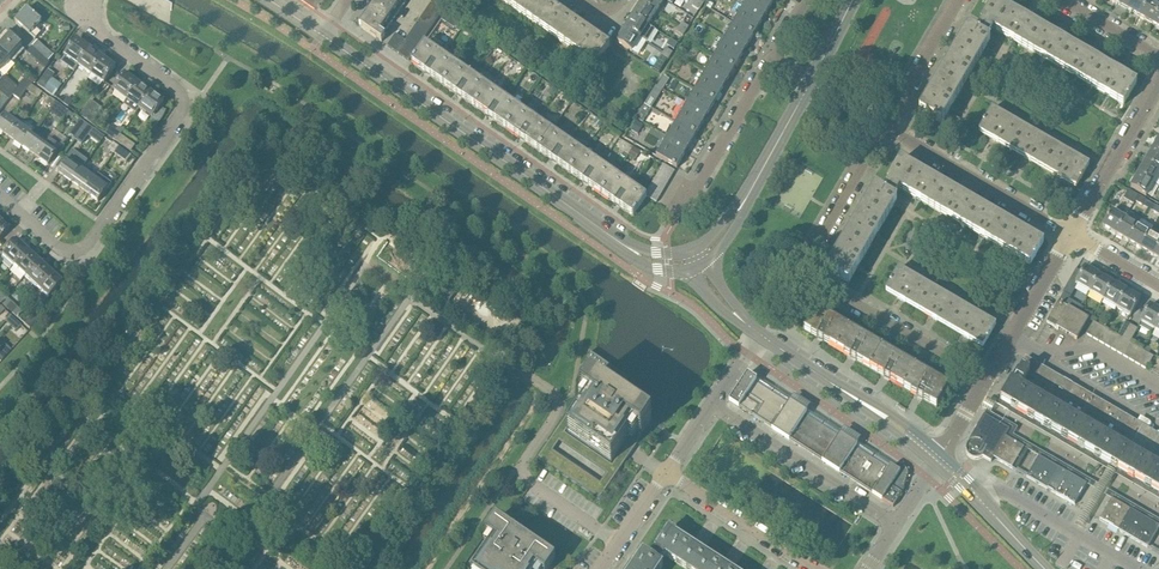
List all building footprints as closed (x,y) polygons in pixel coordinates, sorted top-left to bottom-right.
[(360,27),(381,42),(385,37),(383,35),(407,0),(378,0),(360,27)] [(409,61),(451,0),(433,0),(405,41),(395,34),(387,46),(409,61)] [(596,67),(610,47),(542,0),(499,0),(596,67)] [(663,0),(643,0),(641,3),(657,13),(665,1),(663,0)] [(677,169),(773,2),(770,0),(747,0),(657,156),(656,156),(677,169)] [(995,31),(1008,9),(993,0),(981,23),(982,23),(976,34),(968,29),(919,112),(941,125),(990,42),(987,40),(993,30),(995,31)] [(1133,0),(1117,0),(1115,3),(1127,10),(1133,0)] [(1150,0),(1133,0),(1127,10),(1140,18),(1150,0)] [(1158,13),(1158,5),(1150,0),(1140,18),(1152,25),(1158,13)] [(695,2),(692,7),(699,11),(702,6),(695,2)] [(657,13),(641,3),(633,16),(649,26),(657,13)] [(15,22),(30,36),(30,35),(36,40),(41,34),(36,29),(42,22),(27,9),(26,10),(25,9),(20,15),(21,16),(15,22)] [(995,31),(1027,50),(1040,28),(1008,9),(995,31)] [(655,30),(649,26),(633,16),(625,29),(641,39),(647,43),(655,30)] [(682,23),(679,28),(686,32),(689,27),(682,23)] [(679,28),(676,32),(683,36),(686,32),(679,28)] [(1027,50),(1059,68),(1072,46),(1040,28),(1027,50)] [(641,39),(625,29),(617,42),(633,52),(641,39)] [(10,60),(22,47),(6,33),(0,40),(0,51),(10,60)] [(75,71),(78,67),(90,50),(77,40),(65,57),(73,63),(69,68),(75,71)] [(32,47),(50,63),(49,62),(54,56),(37,41),(32,47)] [(411,63),(525,142),(633,217),(647,197),(645,196),(425,44),(411,63)] [(1072,46),(1059,68),(1091,87),(1104,65),(1072,46)] [(27,53),(45,69),(50,63),(32,47),(27,53)] [(663,53),(670,57),(673,53),(666,49),(663,53)] [(91,76),(103,59),(90,50),(78,67),(91,76)] [(0,51),(0,72),(10,60),(0,51)] [(670,57),(663,53),(660,58),(667,62),(670,57)] [(103,59),(91,76),(103,85),(116,68),(103,59)] [(1104,65),(1091,87),(1124,106),(1136,84),(1104,65)] [(58,91),(48,84),(52,79),(55,75),(48,70),(38,85),(44,90),(54,97),(58,91)] [(126,101),(139,84),(125,75),(113,92),(126,101)] [(13,94),(18,88),(5,77),(0,82),(0,83),(13,94)] [(664,77),(657,87),(663,90),(669,80),(664,77)] [(20,100),(31,85),(25,80),(24,80),(18,88),(13,94),(13,95),(20,100)] [(0,83),(0,93),(9,101),(13,95),(13,94),(0,83)] [(138,112),(139,110),(151,94),(139,84),(126,101),(133,106),(132,107),(138,112)] [(650,95),(650,96),(657,100),(662,91),(657,87),(656,87),(650,95)] [(551,88),(547,93),(553,97),(557,92),(551,88)] [(151,94),(139,110),(152,119),(150,121),(156,126),(157,127),(158,125),(160,123),(162,120),(163,118),(165,116),(166,113),(166,111),(165,112),(160,108),(164,102),(151,94)] [(645,104),(644,105),(651,109),(657,100),(650,96),(645,104)] [(68,97),(63,104),(68,108),(73,101),(68,97)] [(46,105),(51,109),(56,102),(50,98),(46,105)] [(86,120),(97,105),(90,101),(80,116),(86,120)] [(51,109),(57,113),(61,106),(56,102),(51,109)] [(97,105),(86,120),(92,125),(103,109),(97,105)] [(644,105),(636,118),(643,123),(651,109),(644,105)] [(979,131),(979,132),(1011,150),(1024,128),(992,109),(979,131)] [(19,125),(5,115),(0,123),(0,131),(9,138),(19,125)] [(596,119),(593,124),(599,128),(602,123),(596,119)] [(81,120),(69,136),(76,141),(87,124),(81,120)] [(636,122),(631,131),(638,134),(643,125),(636,122)] [(87,124),(76,141),(82,145),(93,129),(87,124)] [(19,125),(9,138),(23,148),(32,135),(19,125)] [(1011,150),(1030,161),(1044,169),(1056,147),(1024,128),(1011,150)] [(117,133),(113,139),(120,144),(124,138),(117,133)] [(32,135),(23,148),(36,157),(45,144),(32,135)] [(45,144),(36,157),(49,166),(58,153),(59,154),(65,146),(51,136),(45,144)] [(124,138),(120,144),(131,152),(136,146),(124,138)] [(113,143),(108,149),(113,153),(118,147),(113,143)] [(115,155),(111,161),(122,169),(131,156),(118,147),(113,153),(115,155)] [(1044,169),(1062,180),(1076,188),(1089,165),(1056,147),(1044,169)] [(633,148),(628,155),(635,159),(640,152),(633,148)] [(1152,150),(1145,162),(1158,170),(1158,154),(1152,150)] [(82,170),(82,169),(69,160),(59,173),(72,183),(82,170)] [(902,191),(915,169),(900,160),(887,182),(889,183),(883,193),(875,189),(865,205),(887,218),(896,202),(893,200),(899,189),(902,191)] [(1145,162),(1138,175),(1154,184),(1158,176),(1158,170),(1145,162)] [(675,172),(663,164),(659,171),(671,178),(675,172)] [(84,166),(82,169),(82,170),(72,183),(85,193),(95,179),(97,176),(84,166)] [(947,188),(929,177),(915,169),(902,191),(934,210),(947,188)] [(655,177),(667,184),(671,178),(659,171),(655,177)] [(1130,187),(1147,197),(1154,184),(1138,175),(1130,187)] [(652,183),(664,191),(667,184),(655,177),(652,183)] [(95,179),(85,193),(98,202),(108,188),(95,179)] [(648,189),(660,196),(664,191),(652,183),(648,189)] [(979,206),(961,195),(947,188),(934,210),(966,228),(979,206)] [(647,197),(657,203),(660,196),(648,189),(645,196),(647,197)] [(1128,190),(1123,199),(1133,205),(1135,201),(1135,202),(1139,196),(1128,190)] [(1139,196),(1135,202),(1143,206),(1146,200),(1139,196)] [(868,251),(887,218),(865,205),(846,239),(868,251)] [(1011,225),(993,214),(979,206),(966,228),(999,247),(1011,225)] [(1116,235),(1126,218),(1112,211),(1103,227),(1116,235)] [(1126,218),(1116,235),(1129,242),(1138,226),(1126,218)] [(9,230),(0,221),(0,239),(9,230)] [(1044,244),(1025,233),(1011,225),(999,247),(1031,266),(1044,244)] [(1141,249),(1150,233),(1138,226),(1129,242),(1141,249)] [(1158,247),(1158,238),(1150,233),(1141,249),(1154,257),(1158,247)] [(868,251),(846,239),(826,272),(848,285),(868,251)] [(13,267),(27,251),(16,240),(1,256),(13,267)] [(24,277),(39,262),(27,251),(13,267),(24,277)] [(39,262),(24,277),(36,288),(50,272),(39,262)] [(1089,293),(1099,276),(1085,268),(1076,285),(1089,293)] [(899,269),(886,291),(983,347),(995,325),(899,269)] [(50,272),(36,288),(47,299),(62,283),(50,272)] [(1103,301),(1112,284),(1099,276),(1089,293),(1103,301)] [(1116,309),(1126,292),(1112,284),(1103,301),(1116,309)] [(432,298),(434,299),(446,307),(454,295),(441,286),(432,298)] [(1126,292),(1116,309),(1130,317),(1140,300),(1126,292)] [(6,297),(0,304),(12,314),(17,308),(6,297)] [(1064,305),(1078,313),(1080,309),(1081,307),(1069,300),(1067,299),(1065,302),(1064,305)] [(1064,305),(1059,302),(1053,312),(1047,323),(1056,328),(1057,329),(1076,340),(1077,340),(1081,332),(1089,319),(1084,317),(1078,313),(1064,305)] [(1158,322),(1158,311),(1150,306),(1140,323),(1154,331),(1158,322)] [(17,308),(12,314),(18,319),(23,313),(17,308)] [(815,309),(803,330),(937,407),(949,386),(815,309)] [(23,324),(29,329),(40,317),(34,312),(23,324)] [(16,321),(10,315),(9,316),(8,315),(5,318),(7,319),(5,321),(16,331),(21,326),(16,321)] [(1092,338),(1099,326),(1093,322),(1086,335),(1092,338)] [(1125,323),(1117,336),(1118,336),(1124,340),(1131,326),(1125,323)] [(1106,329),(1099,326),(1092,338),(1098,342),(1106,329)] [(1138,330),(1131,326),(1124,340),(1129,343),(1130,343),(1138,330)] [(1112,333),(1106,329),(1098,342),(1104,345),(1112,333)] [(1117,336),(1112,333),(1104,345),(1111,349),(1118,336),(1117,336)] [(1124,340),(1118,336),(1111,349),(1116,352),(1124,340)] [(1129,343),(1124,340),(1116,352),(1122,356),(1129,343)] [(1135,347),(1130,343),(1129,343),(1122,356),(1128,359),(1135,347)] [(1141,350),(1135,347),(1128,359),(1134,363),(1141,350)] [(1142,351),(1141,350),(1134,363),(1140,366),(1147,354),(1142,351)] [(579,393),(581,394),(590,401),(584,409),(567,433),(612,464),(628,440),(628,439),(633,432),(642,438),(652,423),(614,398),(627,379),(626,378),(624,381),(589,357),(590,353),(589,353),(579,393)] [(1149,355),(1147,354),(1140,366),(1146,370),(1153,357),(1149,355)] [(1000,401),(1051,431),(1076,387),(1026,358),(1020,368),(1022,369),(1013,383),(1011,382),(1000,401)] [(1151,373),(1156,376),(1158,371),(1158,360),(1151,373)] [(757,407),(752,416),(756,418),(771,395),(754,384),(756,381),(747,375),(729,403),(738,408),(744,399),(757,407)] [(1051,431),(1068,440),(1093,397),(1076,387),(1051,431)] [(773,429),(788,405),(771,395),(756,418),(773,429)] [(1068,440),(1084,450),(1110,407),(1093,397),(1068,440)] [(744,399),(738,408),(739,407),(752,416),(757,407),(744,399)] [(773,429),(772,430),(789,441),(789,440),(823,462),(822,462),(839,473),(855,449),(857,446),(840,435),(838,438),(805,416),(807,413),(790,402),(788,405),(773,429)] [(1084,450),(1117,469),(1143,426),(1110,407),(1084,450)] [(991,462),(993,458),(1005,437),(1010,430),(984,415),(967,444),(968,444),(967,445),(966,448),(966,450),(966,452),(967,455),(968,457),(970,458),(972,459),(975,460),(978,460),(980,459),(982,458),(982,457),(991,462)] [(1134,479),(1158,437),(1158,435),(1143,426),(1117,469),(1134,479)] [(1005,437),(993,458),(1012,469),(1024,448),(1005,437)] [(1151,489),(1158,476),(1158,437),(1134,479),(1151,489)] [(857,484),(872,460),(855,449),(839,473),(857,484)] [(1039,457),(1027,478),(1074,505),(1087,485),(1039,457)] [(873,495),(889,470),(872,460),(857,484),(873,495)] [(889,470),(873,495),(892,507),(901,494),(900,493),(905,478),(906,475),(905,473),(904,471),(903,469),(902,469),(900,468),(897,468),(896,468),(894,470),(891,467),(889,470)] [(1100,520),(1147,548),(1158,528),(1158,527),(1112,499),(1100,520)] [(489,536),(493,539),(472,568),(550,568),(556,560),(496,519),(485,534),(489,536)] [(637,562),(632,568),(662,568),(663,567),(659,564),(665,556),(669,559),(683,538),(669,529),(655,550),(656,550),(651,558),(643,553),(637,562)] [(691,544),(683,538),(669,559),(685,568),(706,568),(713,558),(691,544)] [(721,563),(713,558),(706,568),(730,568),(721,563)]
